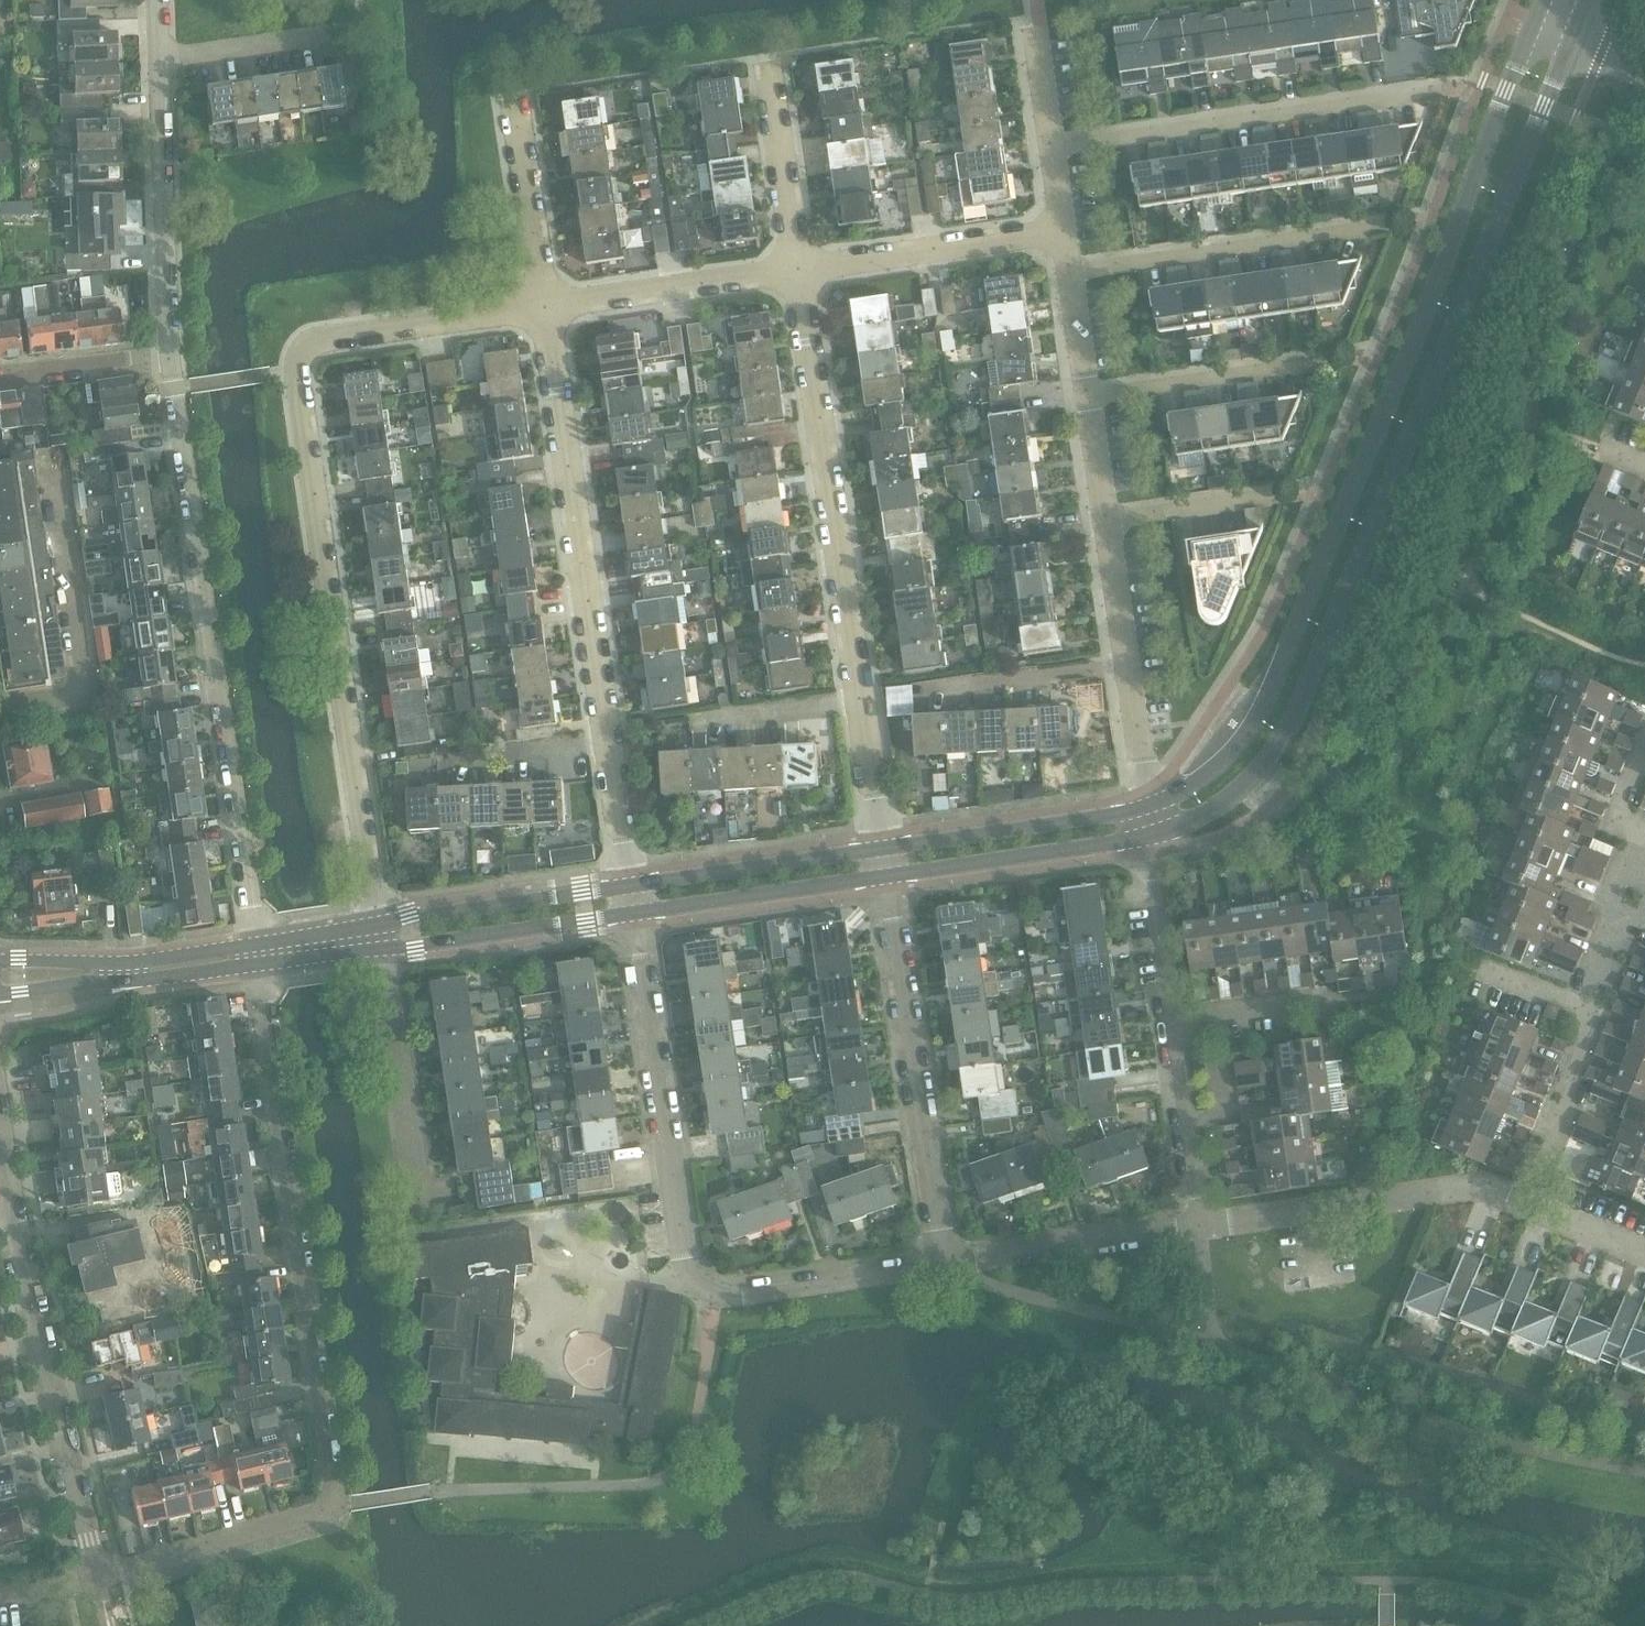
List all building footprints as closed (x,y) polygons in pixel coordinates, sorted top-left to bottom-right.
[(59,21),(87,20),(86,7),(116,6),(116,0),(58,0),(59,21)] [(1288,11),(1287,11),(1295,60),(1320,56),(1322,71),(1341,68),(1338,53),(1330,5),(1331,5),(1330,0),(1312,0),(1313,8),(1288,11)] [(1338,53),(1363,49),(1365,65),(1383,62),(1374,0),(1356,0),(1356,1),(1331,5),(1330,5),(1338,53)] [(1438,51),(1457,48),(1466,25),(1472,24),(1471,14),(1477,0),(1461,0),(1447,2),(1447,0),(1396,0),(1402,39),(1422,36),(1422,35),(1436,32),(1438,51)] [(1270,14),(1245,18),(1252,66),(1277,62),(1279,77),(1298,75),(1295,60),(1287,11),(1288,11),(1287,3),(1269,6),(1270,14)] [(46,5),(30,6),(30,18),(46,17),(46,5)] [(1209,72),(1234,69),(1237,84),(1255,81),(1252,66),(1245,18),(1244,10),(1226,13),(1227,20),(1202,24),(1209,72)] [(1166,79),(1167,79),(1191,75),(1194,90),(1212,87),(1209,72),(1202,24),(1201,16),(1183,19),(1184,27),(1159,30),(1159,31),(1166,79)] [(73,43),(74,66),(118,64),(117,33),(100,33),(99,19),(87,20),(59,21),(57,21),(58,43),(73,43)] [(1159,31),(1159,30),(1158,23),(1140,25),(1141,33),(1115,37),(1122,85),(1148,81),(1151,96),(1169,94),(1167,79),(1166,79),(1159,31)] [(951,48),(955,75),(993,70),(989,42),(951,48)] [(817,68),(821,95),(860,89),(855,62),(817,68)] [(59,88),(60,110),(96,109),(96,108),(96,96),(119,95),(118,64),(74,66),(74,88),(59,88)] [(316,73),(321,109),(344,106),(339,69),(316,73)] [(909,72),(910,82),(923,80),(921,70),(909,72)] [(993,70),(955,75),(959,103),(997,97),(993,70)] [(316,73),(294,76),(299,113),(321,109),(316,73)] [(891,75),(892,84),(904,83),(903,73),(891,75)] [(272,79),(277,116),(279,124),(285,123),(284,115),(299,113),(294,76),(272,79)] [(250,82),(256,119),(277,116),(272,79),(250,82)] [(700,85),(704,112),(740,107),(736,79),(700,85)] [(923,80),(910,82),(912,92),(924,90),(923,80)] [(250,82),(228,85),(234,122),(256,119),(250,82)] [(234,122),(228,85),(207,88),(212,125),(234,122)] [(860,89),(821,95),(827,135),(874,128),(872,114),(864,115),(860,89)] [(959,103),(963,129),(1001,123),(997,97),(959,103)] [(564,105),(568,132),(605,127),(601,99),(564,105)] [(656,105),(658,119),(668,117),(665,103),(656,105)] [(640,107),(642,121),(651,120),(649,105),(640,107)] [(740,107),(704,112),(708,139),(696,140),(698,154),(737,148),(736,135),(745,134),(740,107)] [(96,109),(60,110),(61,132),(76,131),(77,154),(121,152),(120,121),(96,122),(96,109)] [(1368,113),(1378,174),(1405,170),(1411,154),(1417,153),(1416,143),(1421,129),(1385,135),(1378,111),(1368,113)] [(1359,139),(1346,141),(1351,178),(1378,174),(1368,113),(1359,114),(1359,139)] [(1316,121),(1326,190),(1338,188),(1337,180),(1351,178),(1346,141),(1333,142),(1326,119),(1316,121)] [(1306,146),(1293,148),(1299,186),(1314,183),(1315,192),(1326,190),(1316,121),(1307,122),(1306,146)] [(1001,123),(963,129),(967,155),(1005,149),(1001,123)] [(917,125),(919,135),(930,133),(929,124),(917,125)] [(568,132),(572,159),(609,153),(605,127),(568,132)] [(1263,128),(1273,189),(1299,186),(1293,148),(1280,150),(1273,127),(1263,128)] [(874,128),(827,135),(833,175),(871,169),(868,142),(875,141),(874,128)] [(1273,189),(1263,128),(1254,130),(1253,154),(1241,156),(1246,193),(1273,189)] [(644,134),(646,148),(655,147),(653,133),(644,134)] [(930,133),(919,135),(920,144),(932,142),(930,133)] [(1211,136),(1221,206),(1233,204),(1232,196),(1246,193),(1241,156),(1228,158),(1221,135),(1211,136)] [(1188,164),(1194,201),(1209,199),(1210,207),(1221,206),(1211,136),(1202,138),(1201,162),(1188,164)] [(1169,142),(1159,144),(1168,205),(1194,201),(1188,164),(1176,166),(1169,142)] [(12,162),(13,144),(0,143),(0,161),(12,162)] [(1168,205),(1159,144),(1149,145),(1149,170),(1135,172),(1141,209),(1168,205)] [(655,147),(646,148),(648,161),(657,160),(655,147)] [(737,148),(698,154),(699,167),(711,165),(715,192),(752,186),(748,159),(739,160),(737,148)] [(1005,149),(967,155),(958,156),(962,181),(971,180),(1009,173),(1005,149)] [(78,198),(99,196),(99,184),(122,183),(121,152),(77,154),(78,176),(63,177),(63,198),(78,198)] [(613,180),(609,153),(572,159),(576,185),(613,180)] [(875,195),(871,169),(833,175),(837,201),(875,195)] [(1009,173),(971,180),(975,208),(1013,203),(1009,173)] [(925,178),(926,187),(938,185),(937,176),(925,178)] [(896,192),(898,191),(920,188),(918,179),(906,181),(895,183),(896,192)] [(576,185),(580,212),(617,206),(613,180),(576,185)] [(938,185),(926,187),(930,215),(942,213),(940,198),(949,197),(947,183),(938,185)] [(651,187),(653,201),(663,199),(661,186),(651,187)] [(752,186),(715,192),(703,193),(705,205),(717,203),(719,218),(756,213),(752,186)] [(920,188),(898,191),(900,204),(910,203),(912,218),(924,216),(920,188)] [(99,196),(78,198),(81,256),(66,256),(66,272),(111,270),(111,256),(118,256),(117,227),(124,226),(123,194),(121,194),(121,196),(113,196),(113,195),(99,196)] [(875,195),(837,201),(841,228),(879,222),(875,195)] [(3,203),(4,212),(34,210),(33,201),(3,203)] [(580,212),(584,238),(621,233),(617,206),(580,212)] [(756,213),(719,218),(723,246),(760,240),(756,213)] [(672,218),(673,225),(697,222),(696,214),(672,218)] [(643,222),(644,229),(667,226),(666,219),(643,222)] [(697,222),(673,225),(677,253),(691,250),(689,238),(699,236),(697,222)] [(667,226),(644,229),(646,244),(655,243),(657,256),(671,253),(667,226)] [(621,233),(584,238),(589,266),(625,260),(621,233)] [(1282,253),(1291,314),(1317,310),(1311,271),(1310,271),(1310,273),(1299,274),(1291,251),(1282,253)] [(1259,280),(1265,318),(1291,314),(1282,253),(1272,254),(1272,278),(1259,280)] [(1239,259),(1230,260),(1240,330),(1251,328),(1250,320),(1265,318),(1259,280),(1246,282),(1239,259)] [(1212,325),(1213,325),(1227,323),(1228,332),(1240,330),(1230,260),(1220,262),(1220,286),(1207,288),(1212,325)] [(1311,271),(1317,310),(1344,306),(1351,290),(1357,289),(1355,278),(1362,263),(1311,271)] [(1187,267),(1177,268),(1186,329),(1187,340),(1214,336),(1213,325),(1212,325),(1207,288),(1194,290),(1187,267)] [(1186,329),(1177,268),(1168,270),(1167,294),(1154,296),(1159,333),(1186,329)] [(89,278),(98,347),(122,344),(122,343),(131,342),(127,309),(117,310),(106,311),(104,297),(102,277),(89,278)] [(985,282),(989,309),(1028,304),(1024,277),(985,282)] [(98,347),(89,278),(80,279),(82,300),(80,300),(81,315),(71,316),(75,350),(98,347)] [(45,288),(52,353),(75,350),(71,316),(63,317),(59,286),(45,288)] [(956,302),(953,287),(941,289),(945,316),(965,313),(963,301),(956,302)] [(52,353),(45,288),(24,290),(27,321),(25,322),(29,355),(52,353)] [(917,308),(919,320),(939,317),(935,290),(922,292),(925,306),(917,308)] [(851,302),(856,330),(894,324),(890,297),(851,302)] [(989,309),(993,335),(1031,329),(1028,304),(989,309)] [(23,356),(18,323),(8,324),(6,310),(0,310),(0,359),(23,356)] [(734,321),(738,347),(775,342),(771,315),(734,321)] [(894,324),(856,330),(859,356),(898,350),(894,324)] [(688,326),(692,354),(715,351),(713,337),(703,338),(701,325),(688,326)] [(604,367),(640,362),(665,358),(673,357),(686,355),(682,327),(669,329),(671,342),(662,344),(663,347),(639,350),(636,334),(599,340),(599,342),(600,341),(604,367)] [(1035,356),(1031,329),(993,335),(997,362),(1035,356)] [(943,333),(944,343),(955,341),(954,332),(943,333)] [(924,336),(925,346),(937,344),(936,334),(924,336)] [(955,341),(944,343),(945,352),(956,351),(955,341)] [(738,347),(742,373),(779,367),(775,342),(738,347)] [(1642,346),(1634,343),(1625,365),(1633,368),(1644,373),(1644,347),(1642,346)] [(937,344),(925,346),(926,355),(938,354),(937,344)] [(859,356),(863,382),(901,376),(898,350),(859,356)] [(486,357),(490,384),(523,379),(519,353),(519,352),(486,357)] [(1035,356),(997,362),(1001,388),(981,391),(983,405),(1021,399),(1020,386),(1039,383),(1035,356)] [(441,363),(446,390),(459,388),(455,361),(441,363)] [(604,367),(608,394),(644,388),(640,362),(604,367)] [(446,390),(441,363),(427,365),(431,392),(446,390)] [(695,367),(697,380),(706,378),(704,366),(695,367)] [(779,367),(742,373),(746,400),(783,394),(779,367)] [(679,369),(681,382),(690,381),(688,368),(679,369)] [(1633,368),(1624,390),(1644,398),(1644,373),(1633,368)] [(347,378),(351,405),(383,400),(379,372),(345,376),(346,378),(347,378)] [(426,392),(423,374),(409,376),(411,394),(426,392)] [(901,376),(863,382),(867,409),(871,408),(874,422),(916,415),(914,401),(905,402),(901,376)] [(706,378),(697,380),(699,394),(708,393),(706,378)] [(120,429),(130,428),(138,427),(137,417),(140,417),(138,407),(135,407),(131,379),(85,385),(88,405),(101,403),(103,412),(100,412),(101,422),(104,422),(105,430),(92,432),(94,448),(122,444),(120,429)] [(490,384),(494,410),(526,405),(523,379),(490,384)] [(690,381),(681,382),(683,396),(693,394),(690,381)] [(1248,385),(1257,446),(1284,442),(1291,426),(1297,425),(1295,414),(1301,401),(1265,406),(1258,383),(1248,385)] [(1237,410),(1225,412),(1231,450),(1257,446),(1248,385),(1239,386),(1237,410)] [(608,394),(612,421),(648,416),(644,388),(608,394)] [(18,392),(24,437),(29,436),(28,427),(45,425),(41,389),(18,392)] [(1624,390),(1614,412),(1644,424),(1644,398),(1624,390)] [(1196,392),(1205,454),(1231,450),(1225,412),(1213,414),(1205,391),(1196,392)] [(1,431),(3,430),(4,440),(11,439),(10,430),(19,429),(20,437),(24,437),(18,392),(0,394),(0,423),(1,431)] [(1205,454),(1196,392),(1186,394),(1186,418),(1172,420),(1178,458),(1205,454)] [(787,422),(783,394),(746,400),(750,427),(722,432),(724,444),(765,438),(763,426),(787,422)] [(989,418),(993,445),(1032,439),(1028,412),(1023,412),(1021,399),(983,405),(985,419),(989,418)] [(351,405),(354,431),(387,426),(383,400),(351,405)] [(526,405),(494,410),(498,436),(530,431),(526,405)] [(433,408),(435,419),(450,416),(448,406),(433,408)] [(414,411),(415,421),(430,419),(429,409),(414,411)] [(871,435),(875,463),(913,457),(909,430),(918,429),(916,415),(874,422),(875,434),(871,435)] [(450,416),(435,419),(436,427),(451,425),(450,416)] [(623,446),(625,459),(666,453),(664,440),(652,441),(648,416),(612,421),(616,446),(615,446),(615,448),(623,446)] [(430,419),(415,421),(416,429),(431,427),(430,419)] [(354,431),(358,457),(391,452),(387,426),(354,431)] [(488,463),(490,478),(516,474),(514,460),(535,457),(535,456),(534,456),(530,431),(498,436),(501,462),(488,463)] [(671,450),(692,446),(690,431),(668,435),(671,450)] [(738,455),(742,482),(779,477),(775,448),(766,449),(765,438),(724,444),(726,456),(738,455)] [(1032,439),(993,445),(997,471),(1036,465),(1032,439)] [(110,460),(115,493),(147,489),(151,488),(151,486),(147,487),(143,456),(146,455),(146,454),(120,458),(118,445),(88,449),(90,463),(110,460)] [(690,449),(666,453),(625,459),(627,470),(618,472),(619,473),(620,473),(624,500),(660,494),(656,467),(668,465),(668,464),(691,461),(690,449)] [(4,694),(45,688),(44,681),(66,678),(32,451),(32,450),(9,453),(11,463),(0,465),(0,695),(4,694)] [(391,452),(358,457),(362,481),(361,481),(361,482),(367,481),(369,497),(395,493),(393,478),(395,477),(391,452)] [(913,457),(875,463),(879,489),(917,483),(913,457)] [(956,467),(957,477),(970,475),(969,465),(956,467)] [(997,471),(1001,498),(1039,492),(1036,465),(997,471)] [(1575,539),(1598,549),(1616,505),(1615,504),(1605,500),(1611,485),(1610,483),(1614,474),(1613,470),(1605,467),(1606,466),(1605,465),(1593,495),(1575,539)] [(946,468),(947,479),(957,477),(956,467),(946,468)] [(516,474),(490,478),(492,491),(490,491),(494,520),(527,515),(523,488),(524,488),(524,486),(518,487),(516,474)] [(1622,488),(1633,492),(1638,480),(1628,476),(1628,475),(1627,474),(1622,488)] [(957,477),(959,486),(972,484),(970,475),(957,477)] [(742,482),(746,509),(783,503),(779,477),(742,482)] [(957,477),(947,479),(948,487),(959,486),(957,477)] [(879,489),(883,515),(921,510),(917,483),(879,489)] [(73,487),(75,499),(85,498),(83,485),(73,487)] [(151,520),(147,489),(115,493),(117,509),(103,511),(105,527),(119,525),(120,526),(152,522),(152,521),(156,521),(156,519),(151,520)] [(1000,523),(1002,538),(1041,532),(1039,519),(1043,518),(1039,492),(1001,498),(1005,523),(1000,523)] [(395,493),(369,497),(371,508),(365,509),(365,511),(366,511),(370,538),(403,533),(398,504),(397,505),(395,493)] [(624,500),(628,527),(664,521),(660,494),(624,500)] [(1620,558),(1641,567),(1644,558),(1644,494),(1637,513),(1638,514),(1620,558)] [(85,498),(75,499),(77,510),(86,509),(85,498)] [(1598,549),(1620,558),(1638,514),(1637,513),(1630,510),(1631,506),(1629,502),(1618,498),(1615,504),(1616,505),(1598,549)] [(702,501),(704,515),(715,514),(712,499),(702,501)] [(694,502),(696,516),(704,515),(702,501),(694,502)] [(783,503),(746,509),(750,535),(787,530),(783,503)] [(891,541),(893,555),(935,548),(933,534),(925,535),(921,510),(883,515),(887,541),(891,541)] [(704,515),(706,528),(717,526),(715,514),(704,515)] [(494,520),(498,545),(531,540),(527,515),(494,520)] [(704,515),(696,516),(698,529),(706,528),(704,515)] [(668,547),(664,521),(628,527),(632,553),(668,547)] [(152,522),(120,526),(122,543),(83,549),(85,564),(102,562),(124,558),(160,553),(160,552),(156,552),(152,522)] [(787,530),(750,535),(754,561),(742,563),(744,576),(785,570),(783,557),(791,556),(787,530)] [(1202,617),(1203,620),(1205,622),(1208,624),(1211,625),(1213,626),(1216,626),(1219,625),(1222,624),(1224,622),(1227,620),(1228,617),(1239,590),(1246,589),(1244,577),(1263,531),(1262,530),(1262,531),(1187,542),(1191,568),(1194,567),(1201,614),(1202,617)] [(1041,532),(1002,538),(1005,552),(1009,551),(1011,565),(997,567),(998,578),(1013,576),(1013,578),(1051,572),(1047,545),(1043,545),(1041,532)] [(407,559),(403,533),(370,538),(374,564),(407,559)] [(453,541),(455,552),(470,550),(469,547),(476,546),(475,538),(453,541)] [(498,545),(502,571),(534,566),(531,540),(498,545)] [(433,544),(435,555),(450,553),(448,542),(433,544)] [(643,578),(645,591),(685,585),(683,572),(671,573),(668,547),(632,553),(635,578),(634,578),(634,579),(643,578)] [(935,548),(893,555),(895,567),(891,567),(895,595),(933,589),(929,563),(937,561),(935,548)] [(470,550),(455,552),(456,560),(471,558),(470,550)] [(124,558),(129,592),(161,587),(165,586),(165,585),(161,585),(156,554),(160,553),(124,558)] [(450,553),(435,555),(436,562),(451,560),(450,553)] [(407,559),(374,564),(378,590),(410,585),(407,559)] [(102,562),(85,564),(87,576),(97,574),(103,567),(102,562)] [(534,566),(502,571),(506,597),(508,597),(510,611),(536,607),(534,593),(539,592),(539,591),(538,591),(534,566)] [(786,581),(785,570),(744,576),(745,588),(757,586),(762,614),(799,609),(795,580),(786,581)] [(1013,578),(1017,604),(1055,598),(1051,572),(1013,578)] [(977,583),(981,609),(993,608),(988,581),(977,583)] [(386,614),(388,630),(415,626),(413,611),(414,610),(410,585),(378,590),(381,613),(381,614),(381,615),(386,614)] [(639,605),(643,632),(679,627),(679,624),(689,623),(685,597),(687,597),(685,585),(645,591),(646,602),(638,603),(638,605),(639,605)] [(161,587),(129,592),(134,624),(170,618),(166,618),(161,587)] [(937,615),(933,589),(895,595),(898,621),(937,615)] [(1059,625),(1055,598),(1017,604),(1021,630),(1059,625)] [(962,601),(963,611),(977,609),(975,599),(962,601)] [(538,620),(536,607),(510,611),(512,624),(510,624),(514,652),(546,646),(542,621),(543,621),(543,619),(538,620)] [(997,634),(993,608),(981,609),(986,636),(997,634)] [(799,609),(762,614),(766,641),(803,635),(799,609)] [(898,621),(902,647),(941,641),(937,615),(898,621)] [(93,618),(94,630),(104,628),(102,616),(93,618)] [(170,618),(134,624),(139,657),(171,652),(171,651),(175,650),(174,649),(171,650),(166,619),(170,619),(170,618)] [(724,620),(726,633),(735,631),(733,619),(724,620)] [(706,622),(708,636),(719,634),(717,621),(706,622)] [(1059,625),(1021,630),(1025,656),(1063,651),(1059,625)] [(386,643),(390,671),(422,666),(418,637),(416,637),(415,626),(388,630),(390,641),(385,642),(385,644),(386,643)] [(966,627),(967,637),(979,636),(978,626),(966,627)] [(643,632),(647,658),(683,653),(679,627),(643,632)] [(104,628),(94,630),(96,641),(105,640),(104,628)] [(997,634),(986,636),(989,655),(1001,653),(997,634)] [(803,635),(766,641),(770,668),(807,662),(803,635)] [(979,636),(967,637),(968,647),(980,645),(979,636)] [(941,641),(902,647),(906,674),(945,668),(941,641)] [(546,646),(514,652),(518,678),(550,673),(546,646)] [(176,685),(171,652),(139,657),(143,689),(125,691),(127,706),(145,703),(175,699),(173,685),(176,685)] [(647,658),(650,685),(687,680),(683,653),(647,658)] [(471,658),(473,673),(489,671),(486,656),(471,658)] [(730,659),(732,673),(742,672),(740,657),(730,659)] [(714,661),(717,675),(725,674),(723,660),(714,661)] [(807,662),(770,668),(774,693),(811,688),(807,662)] [(422,666),(390,671),(393,697),(426,692),(422,666)] [(742,672),(732,673),(734,686),(744,684),(742,672)] [(518,678),(522,704),(554,699),(550,673),(518,678)] [(725,674),(717,675),(719,688),(727,687),(725,674)] [(1569,674),(1560,697),(1611,718),(1620,696),(1620,695),(1569,674)] [(475,682),(477,693),(491,691),(489,680),(475,682)] [(687,680),(650,685),(654,710),(653,710),(653,712),(691,706),(687,680)] [(455,685),(456,696),(470,694),(469,683),(455,685)] [(916,685),(889,685),(889,715),(917,715),(916,685)] [(477,693),(478,703),(492,701),(491,691),(477,693)] [(393,697),(397,723),(430,718),(426,692),(393,697)] [(470,694),(456,696),(458,705),(472,704),(470,694)] [(1560,697),(1550,720),(1557,722),(1601,740),(1602,740),(1611,718),(1560,697)] [(158,716),(162,743),(193,739),(189,713),(190,713),(189,710),(177,712),(175,699),(145,703),(147,717),(158,716)] [(554,699),(522,704),(525,730),(522,730),(523,741),(554,737),(553,726),(559,725),(559,724),(557,724),(554,699)] [(492,701),(478,703),(479,710),(493,707),(492,701)] [(472,704),(458,705),(459,713),(473,711),(472,704)] [(1038,710),(1040,751),(1072,749),(1070,708),(1038,710)] [(1040,751),(1038,710),(1007,712),(1009,753),(1040,751)] [(1007,712),(977,714),(979,754),(1009,753),(1007,712)] [(977,714),(946,716),(948,755),(979,754),(977,714)] [(1627,725),(1640,731),(1641,730),(1639,729),(1643,719),(1631,714),(1627,725)] [(948,755),(946,716),(915,717),(917,756),(948,755)] [(430,718),(397,723),(400,747),(400,748),(407,747),(408,758),(435,754),(430,718)] [(1557,722),(1548,746),(1592,763),(1593,762),(1601,740),(1557,722)] [(114,731),(117,749),(133,747),(130,729),(114,731)] [(1618,747),(1631,753),(1632,752),(1630,751),(1634,741),(1622,736),(1618,747)] [(3,746),(11,790),(51,783),(43,739),(3,746)] [(163,752),(166,769),(197,765),(193,739),(162,743),(149,745),(150,754),(163,752)] [(1541,743),(1533,763),(1584,784),(1584,783),(1587,776),(1592,779),(1596,776),(1600,766),(1601,765),(1593,762),(1592,763),(1548,746),(1541,743)] [(133,747),(117,749),(118,757),(134,755),(133,747)] [(786,748),(788,787),(819,785),(817,747),(786,748)] [(755,750),(757,789),(788,787),(786,748),(755,750)] [(757,789),(755,750),(724,752),(726,791),(757,789)] [(693,753),(695,793),(726,791),(724,752),(693,753)] [(695,793),(693,753),(662,755),(664,794),(695,793)] [(1609,769),(1622,775),(1623,774),(1621,773),(1625,763),(1613,759),(1609,769)] [(1533,763),(1523,786),(1574,806),(1604,819),(1605,818),(1604,817),(1608,807),(1596,802),(1595,804),(1578,797),(1584,784),(1533,763)] [(197,765),(166,769),(170,796),(200,792),(197,765)] [(1600,791),(1613,796),(1614,796),(1612,795),(1617,785),(1605,780),(1600,791)] [(532,786),(534,824),(565,823),(563,784),(532,786)] [(90,815),(116,811),(112,786),(86,791),(90,815)] [(532,786),(502,788),(504,826),(534,824),(532,786)] [(1523,786),(1514,808),(1523,812),(1531,815),(1566,828),(1574,806),(1523,786)] [(504,826),(502,788),(471,789),(473,828),(504,826)] [(439,791),(442,829),(473,828),(471,789),(439,791)] [(120,792),(122,802),(137,800),(135,790),(120,792)] [(442,829),(439,791),(409,793),(411,831),(442,829)] [(160,837),(195,833),(193,820),(205,818),(204,816),(200,792),(170,796),(160,798),(161,808),(171,806),(174,822),(158,824),(159,828),(150,829),(151,838),(160,837)] [(22,805),(26,829),(84,818),(80,795),(22,805)] [(1523,812),(1514,834),(1566,855),(1578,860),(1605,871),(1610,858),(1584,848),(1572,843),(1576,833),(1576,832),(1566,828),(1531,815),(1523,812)] [(1582,835),(1595,841),(1596,840),(1595,840),(1598,830),(1587,825),(1582,835)] [(196,843),(195,833),(160,837),(162,850),(170,849),(174,875),(174,876),(205,872),(201,843),(196,843)] [(1514,834),(1505,856),(1557,878),(1566,855),(1514,834)] [(554,850),(555,864),(597,860),(596,846),(554,850)] [(92,853),(96,870),(115,865),(112,849),(92,853)] [(1505,856),(1496,879),(1508,883),(1514,886),(1548,900),(1549,898),(1559,903),(1561,903),(1565,894),(1553,889),(1557,878),(1505,856)] [(1578,860),(1574,872),(1591,879),(1601,883),(1605,871),(1578,860)] [(31,875),(34,901),(77,896),(76,886),(71,887),(69,871),(31,875)] [(205,872),(174,876),(174,875),(162,877),(164,888),(176,887),(178,902),(209,898),(205,872)] [(1508,883),(1499,905),(1505,908),(1549,926),(1554,915),(1559,903),(1549,898),(1548,900),(1514,886),(1508,883)] [(1066,890),(1070,918),(1102,913),(1098,885),(1066,890)] [(1565,894),(1561,903),(1571,908),(1588,915),(1592,903),(1566,892),(1565,894)] [(124,895),(125,905),(138,902),(137,893),(124,895)] [(77,896),(34,901),(37,928),(75,924),(74,908),(78,907),(77,896)] [(1375,899),(1384,956),(1408,952),(1400,896),(1375,899)] [(209,898),(178,902),(182,929),(213,924),(209,898)] [(1353,912),(1360,959),(1384,956),(1375,899),(1352,903),(1353,912)] [(138,902),(125,905),(130,936),(143,934),(138,902)] [(1256,907),(1264,962),(1288,959),(1281,911),(1280,903),(1256,907)] [(941,908),(945,936),(1020,925),(1018,915),(1005,916),(1004,919),(989,921),(989,916),(974,918),(972,904),(941,908)] [(1329,915),(1330,915),(1328,905),(1303,908),(1309,956),(1334,952),(1329,915)] [(1264,962),(1256,907),(1233,910),(1234,918),(1240,966),(1264,962)] [(1303,908),(1281,911),(1288,959),(1309,956),(1303,908)] [(1489,926),(1488,927),(1552,953),(1557,941),(1545,936),(1549,926),(1505,908),(1496,929),(1489,926)] [(1571,908),(1566,920),(1592,931),(1598,919),(1595,918),(1589,915),(1588,915),(1571,908)] [(1041,914),(1042,922),(1058,919),(1057,911),(1041,914)] [(1353,912),(1330,915),(1329,915),(1334,952),(1335,963),(1360,959),(1353,912)] [(1058,919),(1042,922),(1038,922),(1040,930),(1059,927),(1062,947),(1074,945),(1106,941),(1102,913),(1070,918),(1058,919)] [(1234,918),(1210,921),(1217,969),(1240,966),(1234,918)] [(1217,969),(1210,921),(1185,925),(1192,973),(1217,969)] [(814,927),(818,954),(849,950),(845,922),(814,927)] [(1020,925),(945,936),(949,964),(980,959),(978,945),(993,943),(992,937),(1007,935),(1007,937),(1021,935),(1020,925)] [(1488,927),(1479,949),(1531,971),(1534,963),(1547,967),(1548,965),(1552,953),(1488,927)] [(688,945),(692,973),(765,962),(764,954),(737,958),(736,953),(721,955),(719,941),(688,945)] [(1109,967),(1106,941),(1074,945),(1077,964),(1049,968),(1050,976),(1066,974),(1078,972),(1109,967)] [(1557,941),(1552,953),(1579,964),(1584,951),(1557,941)] [(804,948),(788,951),(789,959),(805,956),(804,948)] [(849,950),(818,954),(822,982),(853,977),(849,950)] [(1552,953),(1548,965),(1574,975),(1579,964),(1552,953)] [(805,956),(789,959),(790,967),(806,965),(805,956)] [(1642,973),(1644,966),(1644,961),(1635,957),(1631,967),(1630,966),(1629,967),(1642,973)] [(982,975),(980,959),(949,964),(953,991),(1024,980),(1023,972),(997,975),(997,973),(982,975)] [(561,964),(565,992),(596,987),(592,960),(561,964)] [(765,962),(692,973),(696,1000),(727,996),(725,982),(740,980),(740,975),(766,971),(765,962)] [(1078,972),(1082,999),(1113,994),(1109,967),(1078,972)] [(1326,972),(1327,985),(1338,983),(1338,984),(1339,984),(1337,970),(1326,972)] [(1399,972),(1401,985),(1411,984),(1411,985),(1412,985),(1411,971),(1399,972)] [(1066,974),(1050,976),(1052,984),(1067,982),(1066,974)] [(1301,976),(1304,989),(1314,987),(1315,988),(1316,988),(1313,974),(1301,976)] [(1375,976),(1377,989),(1387,987),(1388,988),(1386,974),(1375,976)] [(797,1013),(857,1004),(853,977),(822,982),(824,995),(793,1000),(795,1013),(797,1013)] [(1279,979),(1280,991),(1291,990),(1291,991),(1292,991),(1290,977),(1279,979)] [(1351,979),(1353,992),(1364,990),(1364,992),(1365,992),(1363,977),(1351,979)] [(435,983),(439,1011),(470,1006),(466,978),(435,983)] [(1644,999),(1644,987),(1626,979),(1622,989),(1621,988),(1620,989),(1644,999)] [(1025,989),(1024,980),(953,991),(957,1017),(988,1013),(986,999),(1001,997),(1000,993),(1025,989)] [(1255,982),(1257,995),(1267,993),(1268,995),(1269,994),(1267,980),(1255,982)] [(1231,985),(1233,998),(1244,997),(1244,998),(1245,998),(1243,984),(1231,985)] [(536,988),(537,996),(552,994),(551,986),(536,988)] [(552,994),(537,996),(539,1005),(554,1003),(554,1007),(567,1005),(569,1019),(600,1014),(596,987),(565,992),(552,994)] [(1208,989),(1210,1001),(1220,1000),(1221,1001),(1222,1001),(1219,987),(1208,989)] [(483,995),(484,1004),(500,1002),(499,993),(483,995)] [(1117,1021),(1113,994),(1082,999),(1086,1025),(1117,1021)] [(727,996),(696,1000),(700,1027),(731,1023),(727,996)] [(190,1003),(194,1032),(228,1027),(228,1026),(229,1025),(229,1022),(227,1022),(226,1014),(225,1014),(223,998),(190,1003)] [(1611,1011),(1625,1017),(1629,1006),(1617,1001),(1613,1011),(1612,1010),(1611,1011)] [(500,1002),(484,1004),(485,1013),(502,1010),(500,1002)] [(827,1017),(830,1035),(861,1031),(857,1004),(797,1013),(798,1021),(827,1017)] [(1544,1017),(1555,1021),(1561,1009),(1549,1004),(1544,1017)] [(439,1011),(443,1038),(474,1034),(470,1006),(439,1011)] [(141,1010),(145,1038),(158,1036),(154,1008),(141,1010)] [(744,1012),(745,1021),(761,1018),(760,1009),(744,1012)] [(1478,1033),(1531,1054),(1540,1031),(1488,1010),(1478,1033)] [(988,1013),(957,1017),(960,1044),(992,1039),(988,1013)] [(558,1033),(561,1048),(604,1041),(600,1014),(569,1019),(571,1031),(558,1033)] [(761,1018),(745,1021),(747,1029),(762,1027),(761,1018)] [(1056,1022),(1057,1030),(1074,1027),(1072,1019),(1056,1022)] [(1644,1050),(1644,1025),(1641,1023),(1642,1022),(1636,1020),(1635,1028),(1620,1026),(1619,1027),(1608,1023),(1604,1033),(1603,1032),(1602,1033),(1632,1045),(1644,1050)] [(1121,1048),(1117,1021),(1086,1025),(1090,1052),(1121,1048)] [(735,1049),(731,1023),(700,1027),(704,1054),(735,1049)] [(194,1032),(198,1057),(231,1052),(228,1035),(229,1035),(228,1027),(194,1032)] [(1005,1029),(1006,1037),(1021,1035),(1020,1027),(1005,1029)] [(1074,1027),(1057,1030),(1059,1039),(1075,1036),(1074,1027)] [(861,1031),(830,1035),(832,1054),(805,1058),(806,1066),(865,1057),(861,1031)] [(1468,1054),(1522,1076),(1531,1054),(1478,1033),(1477,1032),(1468,1054)] [(474,1034),(443,1038),(447,1065),(478,1060),(474,1034)] [(1021,1035),(1006,1037),(1007,1045),(1022,1043),(1021,1035)] [(1552,1049),(1564,1054),(1568,1044),(1569,1044),(1570,1044),(1557,1038),(1552,1049)] [(960,1044),(964,1071),(995,1066),(992,1039),(960,1044)] [(1266,1073),(1278,1071),(1326,1065),(1322,1040),(1275,1046),(1276,1059),(1264,1060),(1266,1073)] [(574,1057),(577,1073),(608,1068),(604,1041),(561,1048),(531,1052),(532,1063),(574,1057)] [(51,1048),(55,1075),(94,1069),(91,1043),(51,1048)] [(1623,1067),(1644,1076),(1644,1050),(1632,1045),(1630,1052),(1611,1047),(1611,1050),(1599,1045),(1595,1055),(1594,1054),(1593,1055),(1623,1067)] [(491,1049),(492,1058),(508,1056),(507,1047),(491,1049)] [(1078,1082),(1080,1095),(1116,1090),(1114,1076),(1125,1075),(1121,1048),(1090,1052),(1095,1079),(1078,1082)] [(704,1054),(708,1081),(739,1076),(754,1074),(752,1062),(737,1064),(735,1049),(704,1054)] [(147,1053),(149,1064),(164,1061),(162,1051),(147,1053)] [(198,1057),(201,1082),(235,1077),(233,1065),(231,1052),(198,1057)] [(1459,1076),(1468,1080),(1512,1098),(1522,1076),(1468,1054),(1459,1076)] [(508,1056),(492,1058),(494,1066),(509,1064),(508,1056)] [(865,1057),(806,1066),(808,1075),(835,1071),(837,1089),(869,1084),(865,1057)] [(179,1060),(181,1078),(193,1077),(191,1058),(179,1060)] [(447,1065),(451,1092),(482,1087),(478,1060),(447,1065)] [(1264,1060),(1235,1065),(1237,1077),(1266,1073),(1264,1060)] [(1543,1071),(1555,1076),(1559,1066),(1560,1067),(1561,1066),(1547,1061),(1543,1071)] [(1340,1062),(1326,1065),(1278,1071),(1282,1094),(1329,1088),(1343,1086),(1340,1062)] [(995,1066),(964,1071),(968,1098),(980,1096),(983,1123),(1012,1119),(1019,1118),(1015,1091),(999,1093),(995,1066)] [(1623,1067),(1621,1074),(1603,1070),(1602,1072),(1590,1067),(1586,1077),(1585,1077),(1584,1078),(1596,1083),(1596,1082),(1623,1093),(1644,1102),(1644,1076),(1623,1067)] [(608,1068),(577,1073),(581,1099),(612,1095),(608,1068)] [(59,1101),(94,1097),(98,1097),(95,1071),(94,1069),(55,1075),(59,1101)] [(754,1074),(755,1082),(769,1080),(768,1072),(754,1074)] [(1266,1073),(1237,1077),(1239,1090),(1268,1086),(1266,1073)] [(742,1103),(739,1076),(708,1081),(711,1108),(742,1103)] [(207,1105),(209,1120),(235,1116),(233,1102),(238,1101),(236,1086),(235,1077),(201,1082),(205,1106),(207,1105)] [(1468,1080),(1459,1102),(1503,1120),(1512,1098),(1468,1080)] [(1596,1083),(1591,1094),(1613,1103),(1618,1105),(1623,1093),(1596,1082),(1596,1083)] [(1534,1093),(1546,1098),(1550,1088),(1551,1089),(1552,1088),(1538,1083),(1534,1093)] [(156,1085),(157,1106),(177,1105),(176,1084),(156,1085)] [(826,1118),(828,1131),(863,1125),(861,1113),(873,1112),(869,1084),(837,1089),(841,1116),(826,1118)] [(451,1092),(455,1119),(516,1109),(514,1101),(499,1103),(499,1098),(484,1100),(482,1087),(451,1092)] [(1333,1112),(1329,1088),(1282,1094),(1283,1105),(1271,1107),(1272,1120),(1285,1118),(1285,1119),(1300,1116),(1300,1117),(1333,1112)] [(1116,1090),(1080,1095),(1082,1108),(1090,1107),(1118,1103),(1116,1090)] [(552,1095),(553,1104),(569,1101),(567,1092),(552,1095)] [(1644,1128),(1644,1102),(1623,1093),(1618,1105),(1624,1108),(1619,1118),(1625,1120),(1644,1128)] [(581,1099),(585,1126),(616,1121),(612,1095),(581,1099)] [(54,1101),(58,1128),(98,1123),(94,1097),(59,1101),(54,1101)] [(569,1101),(553,1104),(555,1113),(570,1110),(569,1101)] [(1450,1124),(1494,1142),(1506,1147),(1509,1139),(1501,1133),(1506,1122),(1503,1121),(1503,1120),(1459,1102),(1450,1124)] [(742,1103),(711,1108),(716,1135),(727,1133),(729,1146),(764,1141),(762,1127),(746,1130),(742,1103)] [(1118,1103),(1090,1107),(1092,1121),(1120,1117),(1118,1103)] [(1525,1116),(1537,1120),(1541,1111),(1542,1111),(1542,1110),(1530,1105),(1525,1116)] [(1271,1107),(1242,1111),(1244,1124),(1252,1123),(1272,1120),(1271,1107)] [(455,1119),(459,1145),(490,1140),(487,1122),(517,1118),(516,1109),(455,1119)] [(1578,1126),(1605,1137),(1610,1125),(1583,1114),(1578,1126)] [(209,1131),(213,1159),(245,1155),(245,1154),(246,1154),(244,1142),(242,1126),(237,1127),(235,1116),(209,1120),(210,1131),(209,1131)] [(1047,1129),(1059,1162),(1062,1169),(1074,1165),(1078,1175),(1084,1172),(1090,1189),(1119,1179),(1107,1141),(1078,1151),(1075,1142),(1066,1138),(1074,1123),(1058,1116),(1045,1120),(1048,1129),(1047,1129)] [(1252,1123),(1256,1148),(1304,1140),(1300,1117),(1300,1116),(1285,1119),(1285,1118),(1272,1120),(1252,1123)] [(1012,1119),(983,1123),(986,1137),(1014,1133),(1012,1119)] [(1644,1154),(1644,1128),(1625,1120),(1616,1142),(1644,1154)] [(573,1155),(575,1168),(610,1163),(609,1151),(620,1149),(616,1121),(585,1126),(589,1152),(573,1155)] [(1494,1142),(1450,1124),(1442,1121),(1432,1144),(1485,1165),(1494,1142)] [(98,1123),(58,1128),(62,1155),(98,1151),(102,1150),(98,1123)] [(863,1125),(828,1131),(830,1145),(837,1143),(865,1139),(863,1125)] [(1616,1142),(1605,1137),(1578,1126),(1573,1138),(1600,1149),(1613,1151),(1608,1164),(1588,1156),(1586,1156),(1584,1155),(1581,1155),(1579,1156),(1577,1157),(1575,1159),(1574,1161),(1573,1163),(1572,1165),(1572,1167),(1572,1170),(1573,1172),(1574,1174),(1575,1176),(1577,1177),(1579,1179),(1631,1200),(1640,1178),(1644,1180),(1644,1154),(1616,1142)] [(1516,1137),(1528,1142),(1532,1133),(1533,1133),(1533,1132),(1520,1127),(1516,1137)] [(1039,1144),(1003,1156),(1015,1194),(1046,1184),(1040,1169),(1059,1162),(1047,1129),(1035,1133),(1039,1144)] [(1107,1141),(1119,1179),(1150,1169),(1144,1152),(1152,1149),(1145,1129),(1137,1132),(1137,1131),(1107,1141)] [(865,1139),(837,1143),(839,1158),(867,1154),(865,1139)] [(1224,1152),(1224,1153),(1238,1151),(1237,1139),(1224,1141),(1225,1152),(1224,1152)] [(490,1140),(459,1145),(463,1172),(474,1170),(480,1209),(515,1204),(510,1164),(494,1166),(490,1140)] [(1304,1140),(1256,1148),(1260,1171),(1307,1164),(1304,1140)] [(764,1141),(729,1146),(731,1159),(766,1154),(764,1141)] [(1507,1159),(1519,1164),(1523,1155),(1524,1155),(1524,1154),(1511,1149),(1507,1159)] [(58,1156),(62,1182),(102,1176),(98,1151),(62,1155),(58,1156)] [(766,1154),(731,1159),(733,1174),(761,1170),(759,1155),(766,1154)] [(247,1168),(245,1155),(213,1159),(217,1184),(249,1179),(250,1179),(248,1168),(247,1168)] [(1015,1194),(1003,1156),(973,1167),(973,1168),(964,1170),(971,1191),(980,1188),(986,1204),(1015,1194)] [(794,1166),(806,1199),(819,1194),(825,1211),(832,1209),(837,1226),(868,1215),(855,1178),(819,1190),(809,1161),(794,1166)] [(186,1162),(168,1162),(168,1183),(186,1183),(186,1162)] [(575,1168),(577,1181),(612,1176),(610,1163),(575,1168)] [(1228,1175),(1228,1176),(1242,1174),(1240,1163),(1227,1164),(1229,1175),(1228,1175)] [(1307,1164),(1260,1171),(1263,1195),(1311,1188),(1307,1164)] [(855,1178),(868,1215),(897,1205),(892,1188),(900,1186),(893,1165),(885,1168),(855,1178)] [(749,1194),(762,1231),(793,1220),(788,1205),(806,1199),(794,1166),(783,1170),(786,1180),(749,1194)] [(102,1176),(62,1182),(66,1209),(106,1204),(105,1196),(122,1194),(119,1174),(102,1177),(102,1176)] [(612,1176),(577,1181),(579,1194),(614,1189),(612,1176)] [(217,1184),(221,1210),(253,1205),(254,1205),(252,1193),(251,1193),(249,1179),(217,1184)] [(1231,1200),(1245,1198),(1244,1186),(1231,1188),(1232,1199),(1231,1199),(1231,1200)] [(762,1231),(749,1194),(720,1204),(720,1205),(712,1208),(719,1228),(727,1225),(733,1241),(762,1231)] [(253,1205),(221,1210),(224,1235),(257,1230),(256,1219),(255,1219),(253,1205)] [(78,1266),(85,1295),(115,1288),(110,1269),(143,1261),(133,1223),(109,1229),(108,1224),(74,1232),(75,1237),(72,1238),(74,1247),(67,1249),(72,1267),(78,1266)] [(517,1321),(513,1321),(517,1278),(528,1276),(529,1266),(535,1265),(530,1229),(410,1246),(415,1281),(432,1279),(434,1296),(425,1295),(422,1330),(436,1332),(435,1348),(432,1347),(429,1383),(443,1384),(442,1400),(440,1400),(436,1435),(471,1438),(472,1434),(588,1445),(589,1434),(615,1436),(615,1437),(620,1437),(620,1436),(632,1437),(631,1440),(634,1440),(633,1443),(637,1444),(637,1441),(650,1443),(656,1414),(662,1415),(683,1298),(653,1293),(643,1291),(636,1329),(633,1329),(634,1324),(622,1322),(617,1349),(629,1351),(629,1349),(632,1350),(622,1407),(572,1402),(573,1399),(574,1400),(576,1387),(549,1385),(548,1397),(552,1397),(552,1400),(495,1395),(497,1371),(512,1373),(517,1321)] [(259,1244),(257,1230),(224,1235),(217,1236),(221,1261),(230,1260),(231,1273),(258,1270),(256,1256),(261,1255),(260,1244),(259,1244)] [(1459,1322),(1471,1286),(1482,1260),(1466,1254),(1456,1278),(1447,1274),(1443,1282),(1418,1272),(1404,1307),(1439,1321),(1441,1314),(1446,1316),(1444,1319),(1458,1324),(1459,1322)] [(1496,1296),(1471,1286),(1459,1322),(1492,1335),(1495,1329),(1499,1331),(1498,1334),(1511,1339),(1513,1336),(1526,1301),(1536,1275),(1518,1267),(1508,1292),(1499,1288),(1496,1296)] [(241,1284),(245,1311),(278,1306),(276,1295),(275,1295),(273,1279),(259,1281),(258,1270),(231,1273),(233,1285),(241,1284)] [(1526,1301),(1513,1336),(1546,1350),(1548,1343),(1553,1345),(1551,1348),(1565,1354),(1566,1351),(1579,1315),(1590,1289),(1572,1282),(1563,1306),(1554,1303),(1551,1311),(1526,1301)] [(1579,1315),(1566,1351),(1599,1365),(1602,1358),(1606,1360),(1605,1363),(1618,1368),(1620,1364),(1634,1328),(1644,1303),(1628,1295),(1618,1320),(1609,1316),(1606,1325),(1591,1320),(1579,1315)] [(279,1316),(278,1306),(245,1311),(249,1337),(281,1332),(278,1316),(279,1316)] [(1620,1364),(1644,1374),(1644,1333),(1634,1328),(1620,1364)] [(115,1364),(116,1371),(142,1365),(134,1332),(109,1338),(110,1339),(108,1339),(109,1341),(91,1345),(96,1368),(115,1364)] [(281,1332),(249,1337),(252,1362),(285,1356),(284,1345),(283,1346),(281,1332)] [(285,1356),(252,1362),(256,1384),(235,1389),(238,1402),(222,1405),(225,1419),(270,1409),(267,1396),(276,1394),(274,1384),(289,1382),(286,1366),(287,1366),(285,1356)] [(154,1375),(156,1389),(184,1385),(183,1372),(154,1375)] [(104,1412),(107,1426),(144,1418),(138,1391),(104,1399),(106,1411),(104,1412)] [(250,1414),(258,1451),(266,1484),(275,1483),(275,1484),(289,1481),(289,1480),(292,1479),(285,1445),(270,1448),(264,1423),(277,1420),(278,1424),(279,1424),(276,1408),(250,1414)] [(144,1418),(107,1426),(110,1439),(113,1439),(116,1451),(150,1443),(144,1418)] [(266,1484),(258,1451),(238,1456),(231,1425),(213,1429),(219,1455),(217,1456),(224,1483),(237,1479),(240,1491),(243,1490),(244,1491),(257,1489),(257,1486),(266,1484)] [(171,1437),(174,1450),(202,1443),(199,1430),(171,1437)] [(183,1480),(191,1514),(201,1512),(201,1513),(214,1511),(214,1509),(217,1508),(212,1485),(224,1483),(217,1456),(205,1458),(209,1474),(183,1480)] [(15,1498),(14,1494),(17,1493),(14,1481),(11,1481),(8,1468),(0,1470),(0,1501),(15,1498)] [(158,1486),(165,1520),(169,1519),(169,1521),(183,1518),(182,1516),(191,1514),(183,1480),(183,1478),(157,1484),(158,1486)] [(165,1520),(158,1486),(131,1493),(139,1526),(143,1524),(143,1526),(157,1524),(156,1522),(165,1520)] [(3,1548),(2,1546),(25,1540),(18,1511),(0,1515),(0,1549),(3,1548)] [(218,1621),(212,1598),(192,1603),(197,1625),(219,1625),(218,1621)] [(274,1616),(233,1625),(276,1625),(274,1616)]
